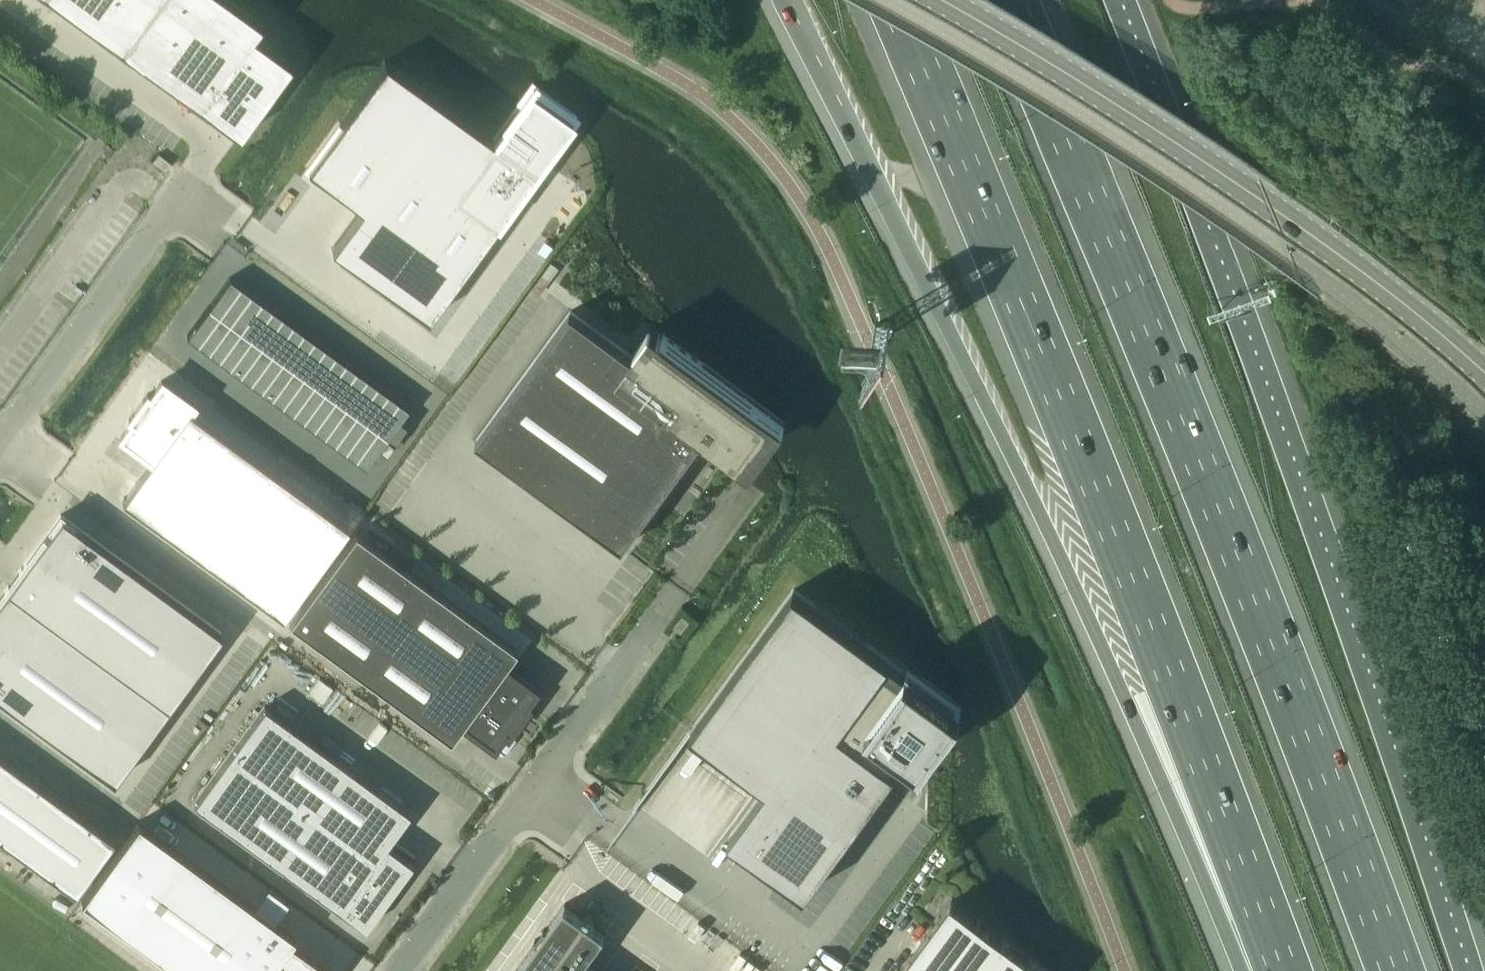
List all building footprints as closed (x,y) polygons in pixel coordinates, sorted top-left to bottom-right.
[(239,135),(291,63),(253,35),(261,24),(229,0),(53,0),(239,135)] [(371,80),(307,168),(361,207),(332,248),(428,318),(561,135),(569,122),(573,117),(533,88),(522,103),(519,108),(511,119),(510,119),(494,141),(434,98),(404,76),(384,62),(379,69),(371,80)] [(158,153),(152,160),(164,169),(168,164),(170,162),(158,153)] [(229,277),(187,335),(365,465),(408,407),(406,405),(229,277)] [(479,435),(476,439),(526,475),(623,546),(635,530),(702,437),(704,434),(705,434),(737,457),(739,459),(739,457),(742,454),(755,437),(768,446),(782,427),(769,418),(700,368),(703,363),(680,346),(663,334),(660,338),(651,332),(649,330),(648,332),(635,351),(632,355),(580,317),(570,310),(568,314),(479,435)] [(128,424),(120,436),(151,458),(121,499),(282,617),(348,526),(188,408),(192,402),(161,380),(150,396),(148,395),(149,393),(147,392),(128,419),(130,420),(130,419),(132,420),(128,424)] [(0,596),(0,696),(113,779),(221,631),(60,514),(0,596)] [(516,649),(355,531),(288,621),(450,739),(462,722),(493,745),(505,728),(507,730),(506,731),(507,732),(526,706),(525,705),(524,706),(522,705),(534,688),(503,666),(516,649)] [(805,893),(909,751),(922,761),(961,706),(907,666),(904,670),(793,589),(691,729),(692,730),(762,781),(763,782),(767,784),(729,837),(805,893)] [(682,614),(673,626),(681,632),(690,620),(682,614)] [(193,802),(364,927),(367,924),(365,923),(385,896),(386,897),(388,894),(387,893),(391,888),(395,883),(394,883),(399,876),(400,877),(403,872),(402,871),(409,862),(385,844),(409,811),(264,705),(193,802)] [(0,756),(0,839),(74,893),(114,839),(0,756)] [(294,935),(138,821),(81,898),(180,970),(327,970),(289,942),(294,935)] [(1032,958),(1029,956),(1024,953),(1010,942),(1010,941),(1003,937),(997,933),(990,928),(990,927),(987,925),(980,921),(981,920),(978,918),(977,918),(951,899),(940,915),(939,915),(937,918),(937,919),(933,925),(932,925),(928,931),(925,935),(921,941),(922,942),(912,955),(911,954),(904,964),(900,970),(899,970),(898,970),(1050,970),(1032,958)] [(515,970),(598,970),(585,962),(606,932),(565,902),(545,929),(544,928),(543,929),(545,930),(537,942),(534,940),(534,941),(536,942),(515,970)]
